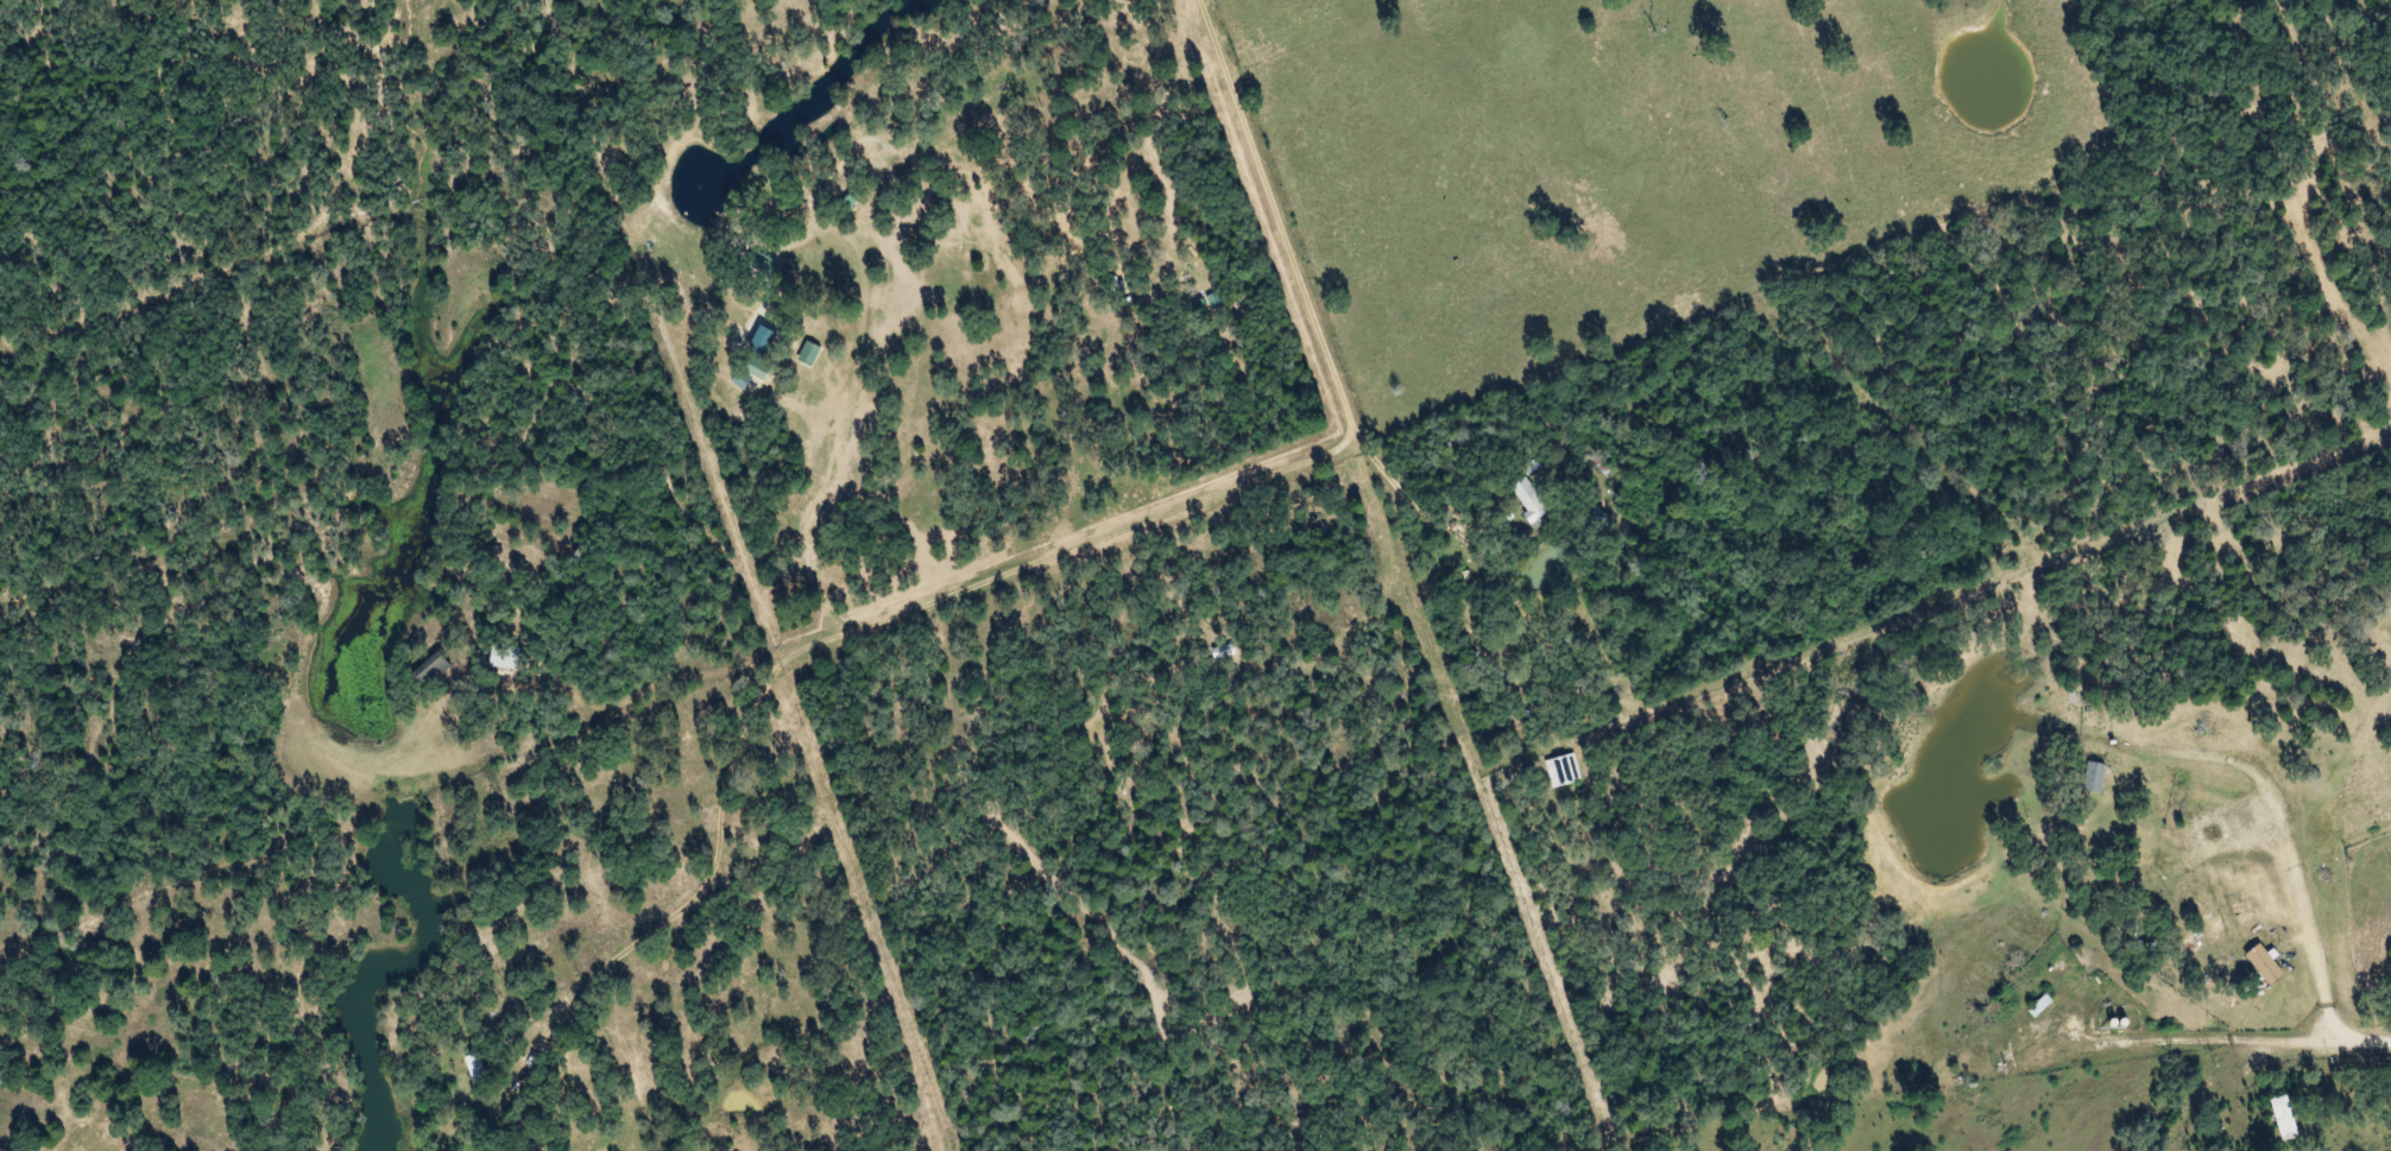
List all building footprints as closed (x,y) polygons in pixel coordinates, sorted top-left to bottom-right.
[(1556,518),(1534,474),(1516,483),(1538,527),(1556,518)] [(521,670),(523,648),(495,645),(493,668),(521,670)] [(454,668),(448,655),(417,670),(424,683),(454,668)] [(2094,792),(2095,764),(2078,763),(2077,792),(2094,792)] [(477,1085),(492,1079),(483,1053),(467,1058),(477,1085)] [(2272,1141),(2289,1135),(2275,1093),(2258,1099),(2272,1141)]
